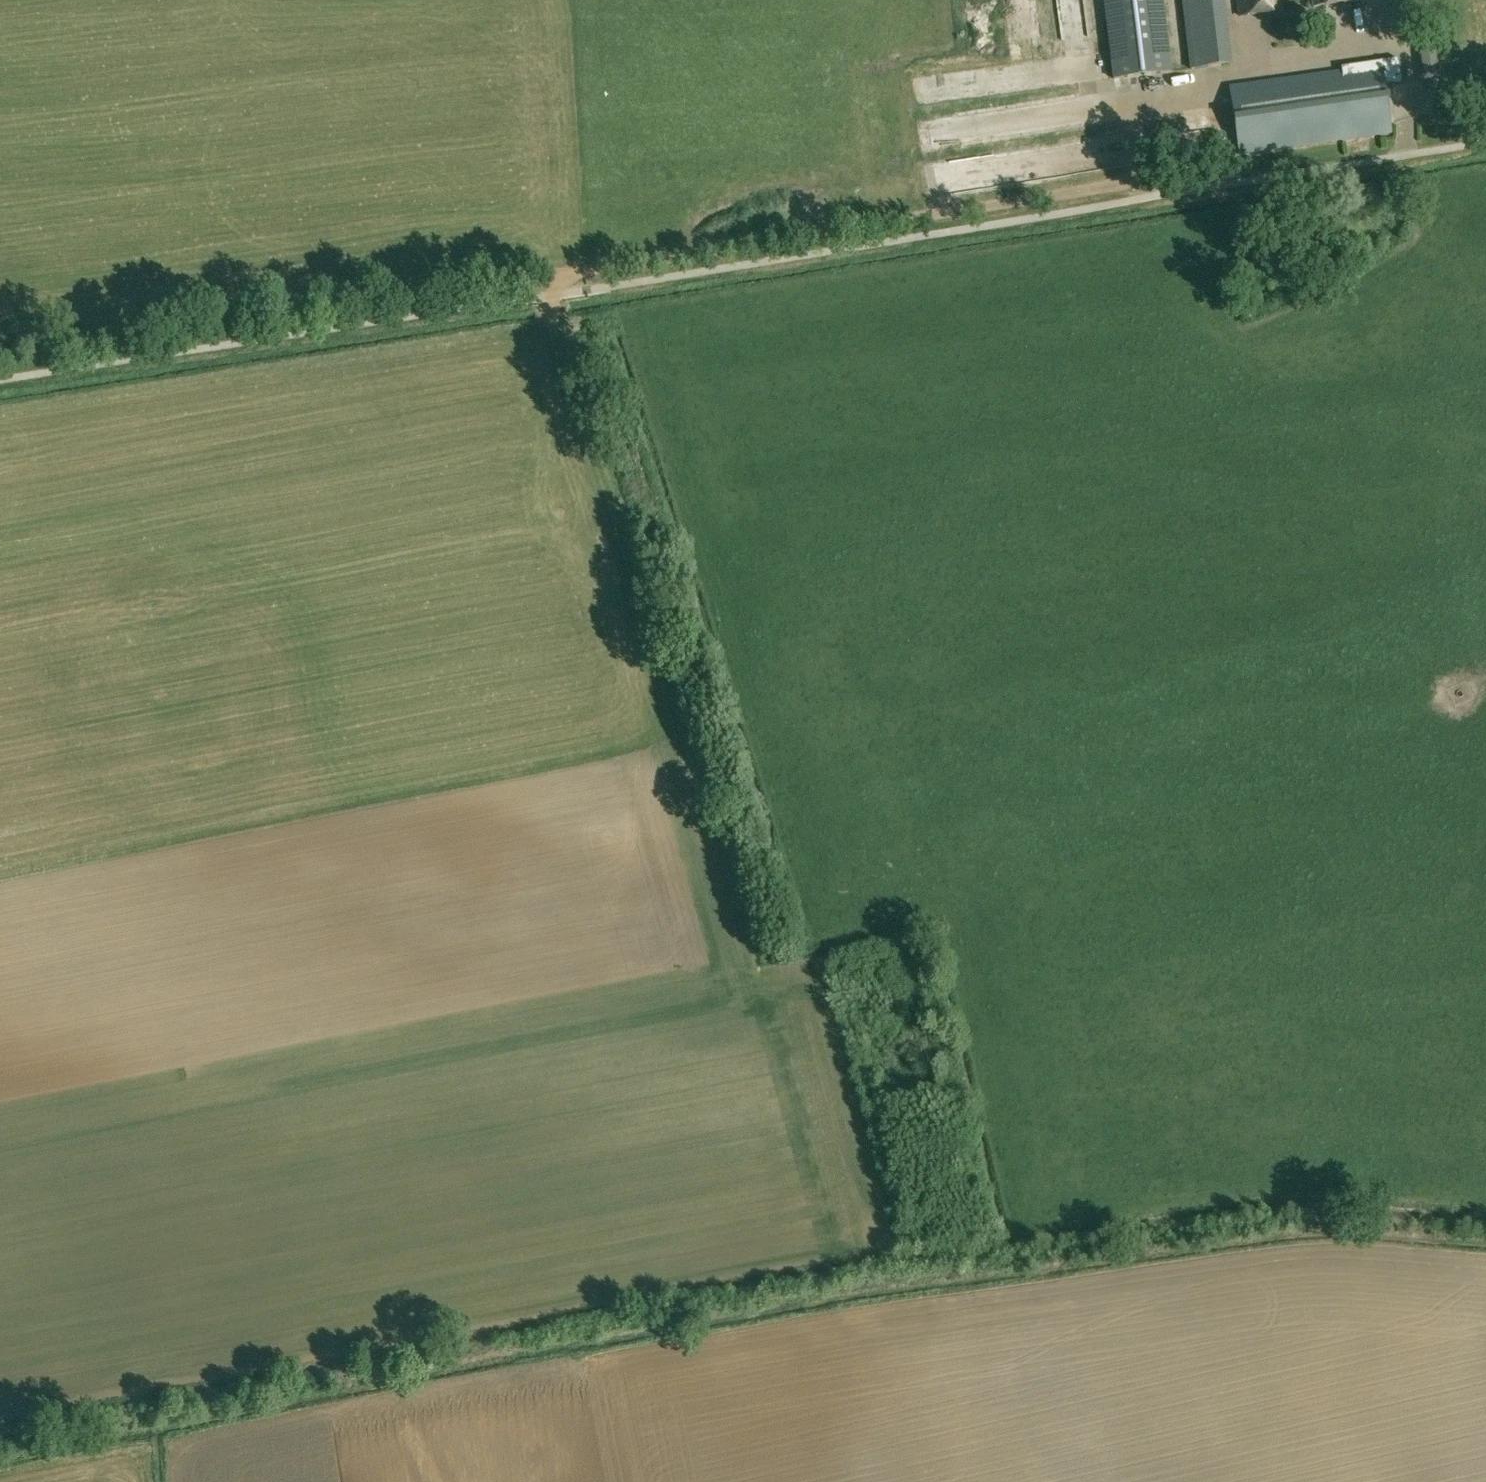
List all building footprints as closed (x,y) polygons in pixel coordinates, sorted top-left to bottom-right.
[(1068,59),(1090,57),(1091,75),(1101,74),(1099,47),(1095,48),(1090,0),(1062,0),(1068,59)] [(1163,0),(1103,0),(1113,79),(1172,73),(1163,0)] [(1225,0),(1182,0),(1182,1),(1190,69),(1232,64),(1225,0)] [(1240,16),(1283,11),(1282,0),(1238,0),(1240,16)] [(1014,15),(1016,26),(1039,23),(1037,1),(1023,3),(1024,14),(1014,15)] [(1367,44),(1368,55),(1388,54),(1387,44),(1367,44)] [(1275,80),(1230,86),(1239,154),(1284,148),(1392,133),(1385,86),(1402,84),(1399,58),(1341,66),(1342,71),(1275,80)]
